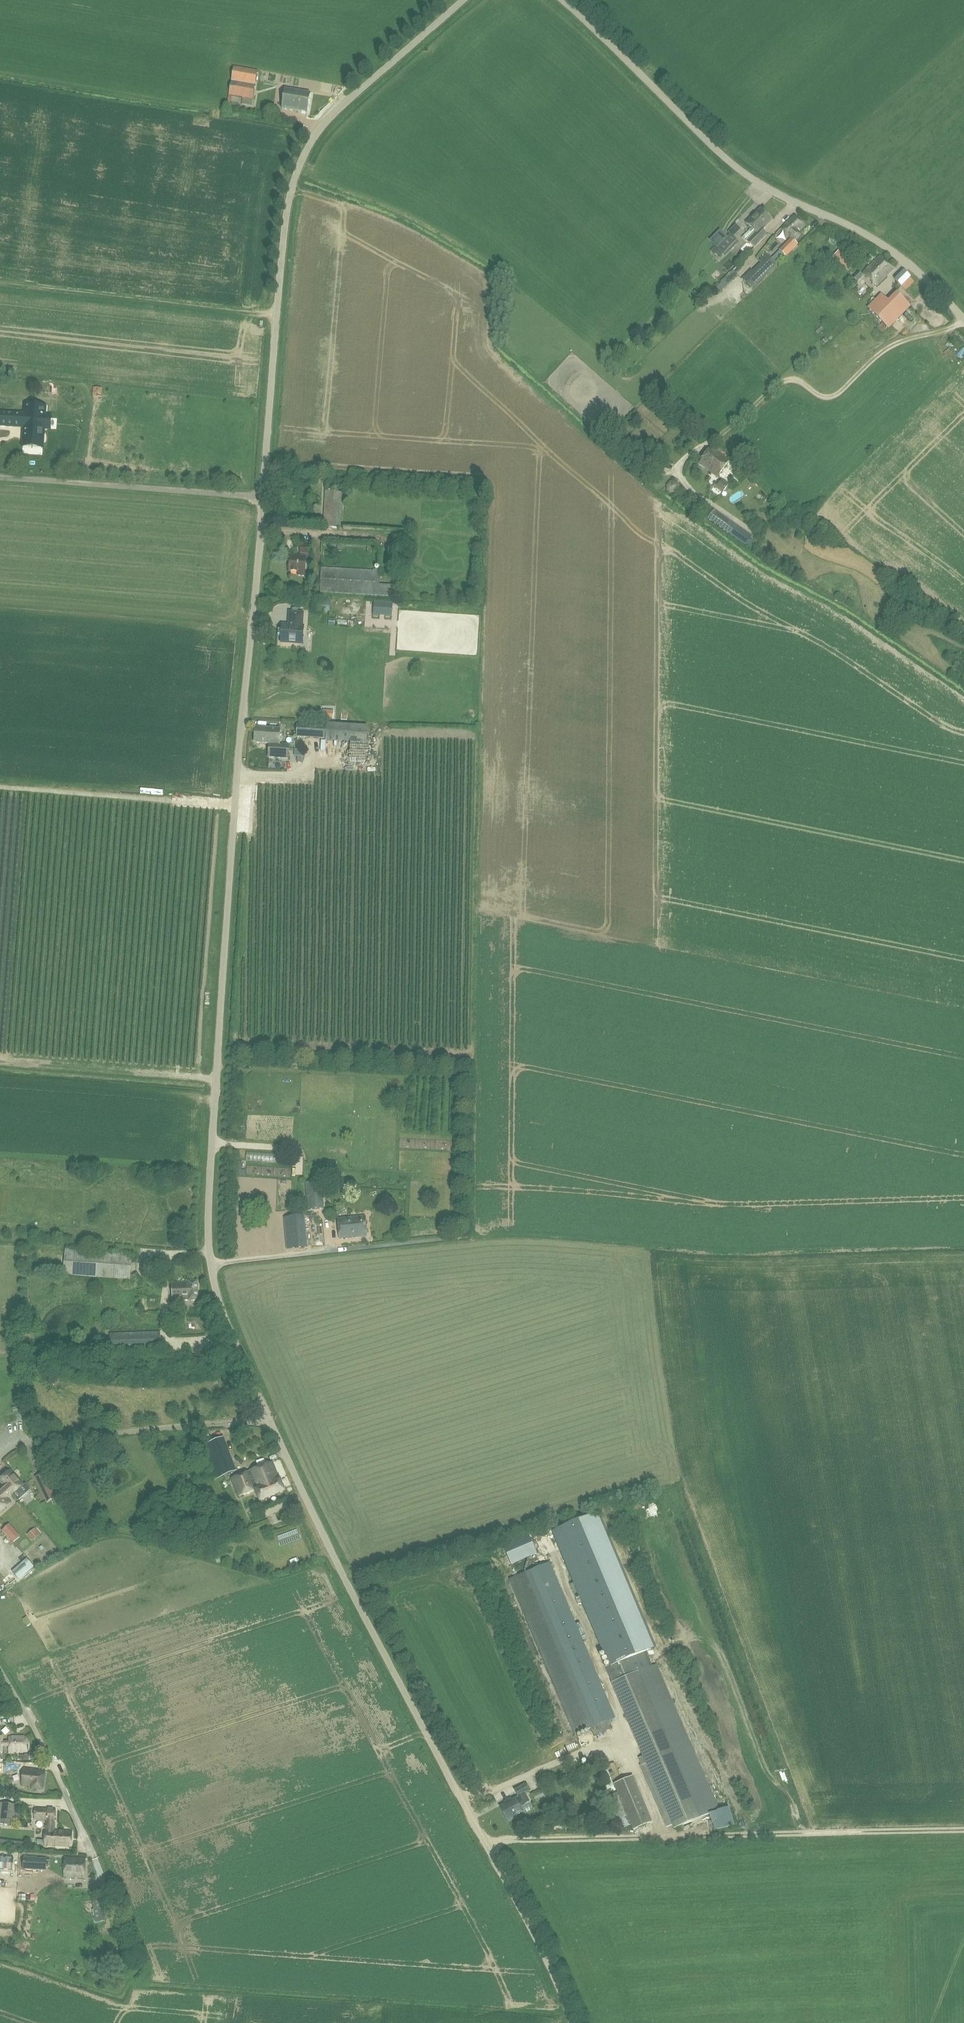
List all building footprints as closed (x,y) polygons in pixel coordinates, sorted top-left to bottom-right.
[(252,100),(254,100),(258,71),(234,67),(229,96),(242,98),(241,103),(251,105),(252,100)] [(307,113),(310,94),(285,89),(282,109),(307,113)] [(755,234),(747,242),(754,248),(766,235),(762,231),(772,220),(760,209),(745,224),(755,234)] [(805,225),(794,215),(781,229),(791,238),(780,250),(786,256),(798,244),(794,241),(801,234),(798,232),(805,225)] [(738,242),(729,234),(711,253),(713,256),(719,251),(723,256),(738,242)] [(853,263),(838,250),(834,256),(848,268),(853,263)] [(754,290),(778,265),(767,255),(743,280),(754,290)] [(892,268),(879,255),(862,272),(876,285),(892,268)] [(856,281),(862,275),(858,272),(852,278),(856,281)] [(909,277),(904,272),(894,281),(900,286),(909,277)] [(881,295),(868,308),(888,328),(910,306),(897,293),(888,302),(881,295)] [(25,405),(25,414),(0,412),(0,427),(24,429),(22,447),(43,448),(44,430),(51,430),(52,416),(46,415),(46,406),(25,405)] [(717,478),(730,461),(711,448),(699,465),(717,478)] [(364,485),(372,485),(373,475),(364,475),(364,485)] [(671,492),(677,484),(669,477),(662,485),(671,492)] [(718,484),(716,483),(713,487),(723,494),(729,485),(722,480),(718,484)] [(415,492),(425,492),(425,482),(415,482),(415,492)] [(433,482),(432,492),(442,493),(443,483),(433,482)] [(476,486),(466,490),(469,498),(479,495),(476,486)] [(324,528),(340,528),(342,493),(326,492),(324,528)] [(714,510),(707,519),(723,530),(730,535),(736,526),(729,522),(714,510)] [(305,576),(306,558),(291,557),(290,572),(299,573),(299,576),(305,576)] [(380,570),(321,567),(319,592),(396,596),(396,586),(380,585),(380,570)] [(463,593),(471,593),(471,582),(463,582),(463,593)] [(328,609),(328,598),(316,598),(316,609),(328,609)] [(292,626),(283,625),(282,642),(304,644),(305,627),(303,627),(304,614),(291,613),(291,622),(292,622),(292,626)] [(368,727),(327,724),(327,727),(307,725),(297,724),(296,737),(306,738),(326,739),(326,741),(366,744),(368,727)] [(269,745),(279,745),(280,730),(255,728),(254,744),(269,745)] [(289,746),(279,745),(269,745),(269,758),(288,759),(289,746)] [(325,750),(325,760),(361,758),(361,748),(325,750)] [(357,1146),(356,1161),(367,1161),(368,1147),(357,1146)] [(280,1159),(280,1151),(244,1150),(244,1158),(280,1159)] [(335,1171),(335,1161),(324,1161),(324,1171),(335,1171)] [(305,1183),(308,1210),(324,1209),(321,1181),(305,1183)] [(287,1247),(303,1246),(300,1216),(284,1217),(287,1247)] [(368,1237),(366,1217),(338,1219),(340,1240),(368,1237)] [(130,1273),(132,1254),(66,1250),(64,1274),(130,1278),(130,1273)] [(199,1300),(199,1282),(173,1282),(173,1300),(199,1300)] [(111,1346),(161,1344),(160,1334),(111,1335),(111,1346)] [(15,1429),(20,1426),(17,1420),(12,1423),(15,1429)] [(224,1438),(204,1444),(216,1479),(236,1472),(224,1438)] [(238,1493),(279,1477),(273,1462),(232,1478),(238,1493)] [(45,1472),(35,1477),(42,1492),(52,1487),(45,1472)] [(0,1490),(0,1514),(12,1504),(7,1498),(11,1495),(12,1497),(24,1487),(11,1473),(0,1482),(4,1487),(0,1490)] [(280,1480),(279,1477),(238,1493),(239,1496),(256,1489),(260,1501),(285,1491),(281,1479),(280,1480)] [(583,1516),(553,1527),(587,1622),(591,1620),(594,1631),(602,1629),(576,1557),(578,1556),(591,1591),(595,1590),(591,1577),(595,1575),(622,1650),(630,1647),(583,1516)] [(2,1530),(8,1537),(15,1531),(9,1524),(2,1530)] [(36,1527),(27,1535),(32,1541),(41,1533),(36,1527)] [(523,1540),(536,1552),(545,1541),(532,1529),(523,1540)] [(263,1541),(268,1547),(280,1537),(274,1531),(263,1541)] [(17,1578),(26,1571),(18,1561),(9,1569),(17,1578)] [(575,1735),(615,1718),(550,1563),(509,1580),(575,1735)] [(639,1672),(616,1681),(612,1683),(643,1757),(638,1759),(642,1766),(641,1767),(666,1828),(672,1826),(674,1829),(700,1818),(639,1672)] [(3,1753),(3,1746),(10,1746),(10,1751),(27,1751),(27,1737),(9,1737),(9,1742),(3,1742),(3,1737),(0,1737),(0,1759),(1,1759),(1,1753),(3,1753)] [(24,1768),(22,1785),(33,1786),(33,1788),(43,1789),(45,1770),(24,1768)] [(534,1773),(528,1775),(531,1788),(538,1787),(534,1773)] [(633,1830),(652,1822),(632,1776),(613,1784),(633,1830)] [(529,1792),(525,1785),(515,1790),(519,1798),(501,1808),(508,1820),(523,1812),(520,1807),(530,1802),(526,1794),(529,1792)] [(46,1802),(46,1794),(28,1794),(28,1802),(46,1802)] [(0,1803),(0,1824),(11,1825),(11,1822),(19,1822),(20,1814),(18,1814),(19,1805),(0,1803)] [(46,1820),(44,1845),(72,1847),(72,1831),(54,1830),(56,1809),(36,1808),(35,1819),(46,1820)] [(0,1855),(0,1865),(8,1865),(8,1856),(0,1855)] [(46,1859),(23,1858),(23,1869),(44,1870),(46,1869),(46,1859)] [(84,1877),(85,1859),(65,1858),(64,1876),(84,1877)]
